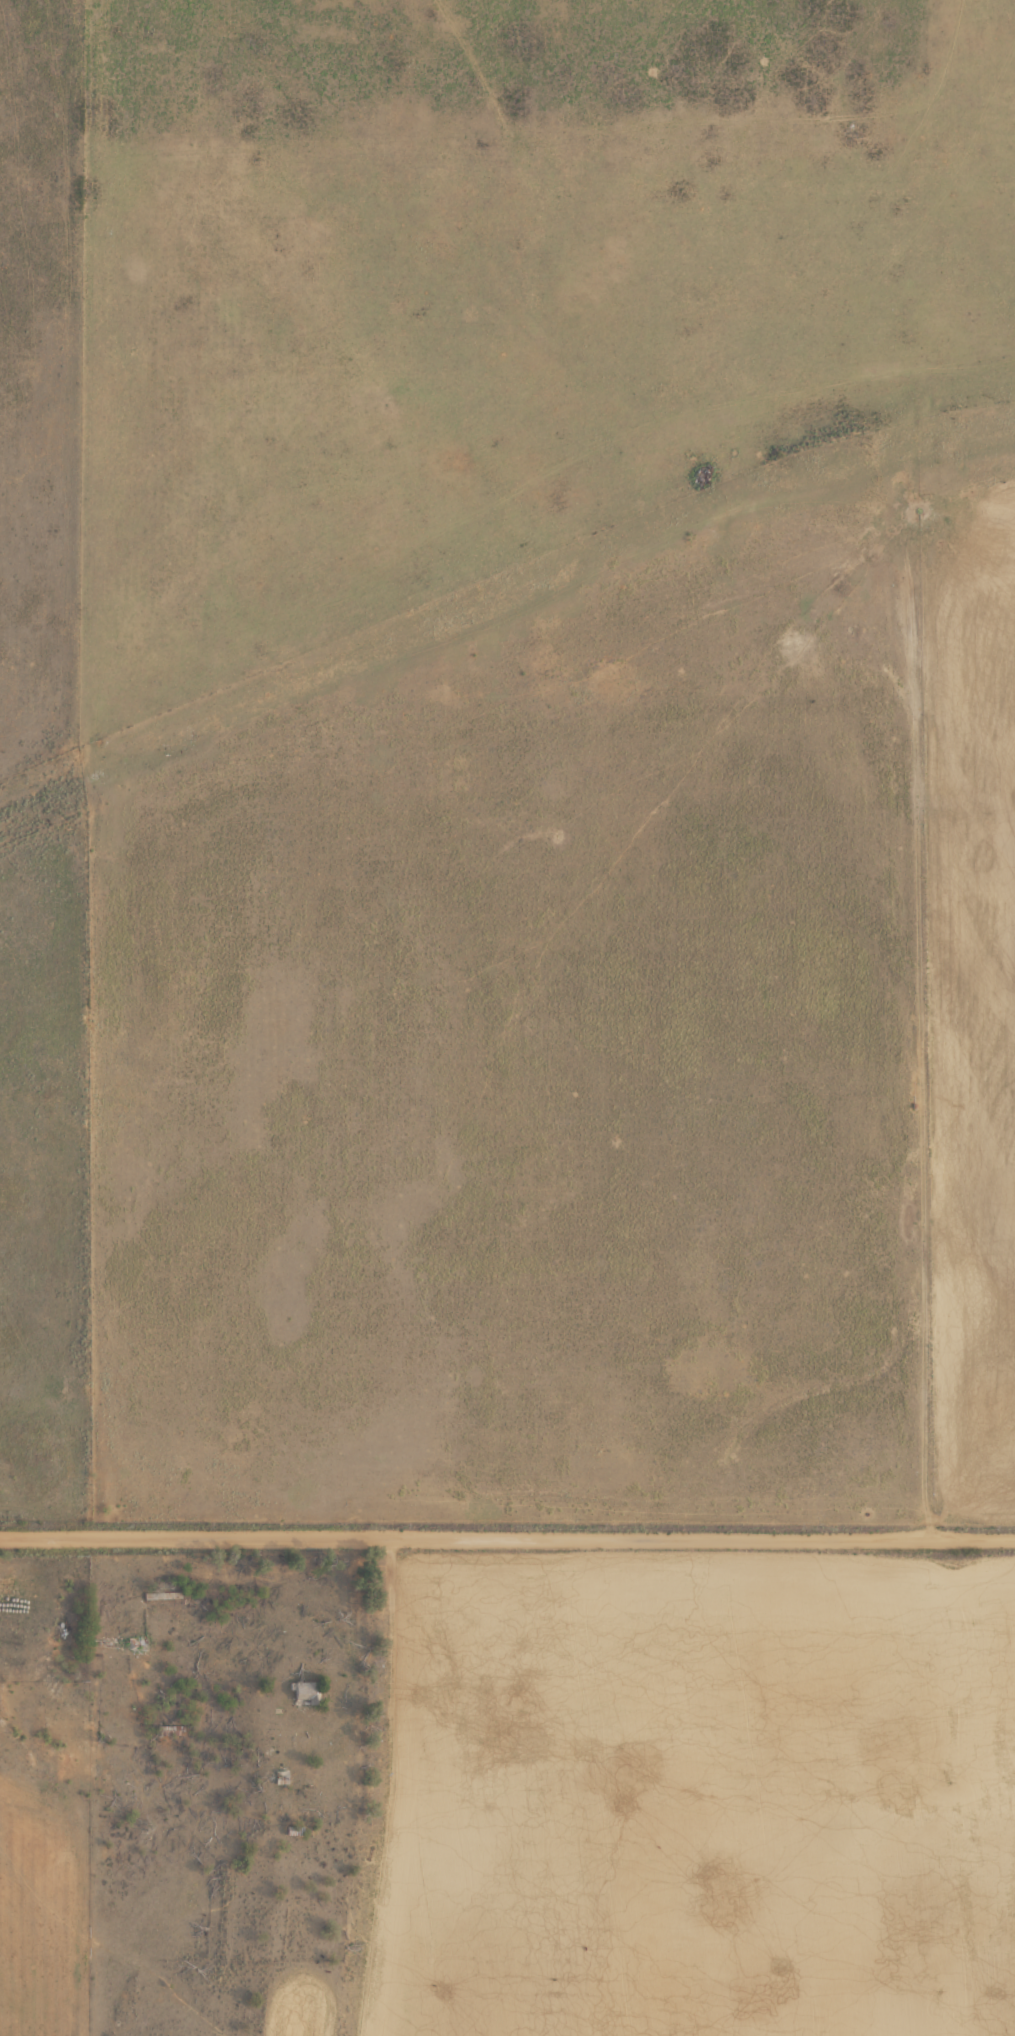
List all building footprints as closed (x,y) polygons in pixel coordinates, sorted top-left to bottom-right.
[(301,1682),(301,1704),(325,1704),(325,1682),(301,1682)]
